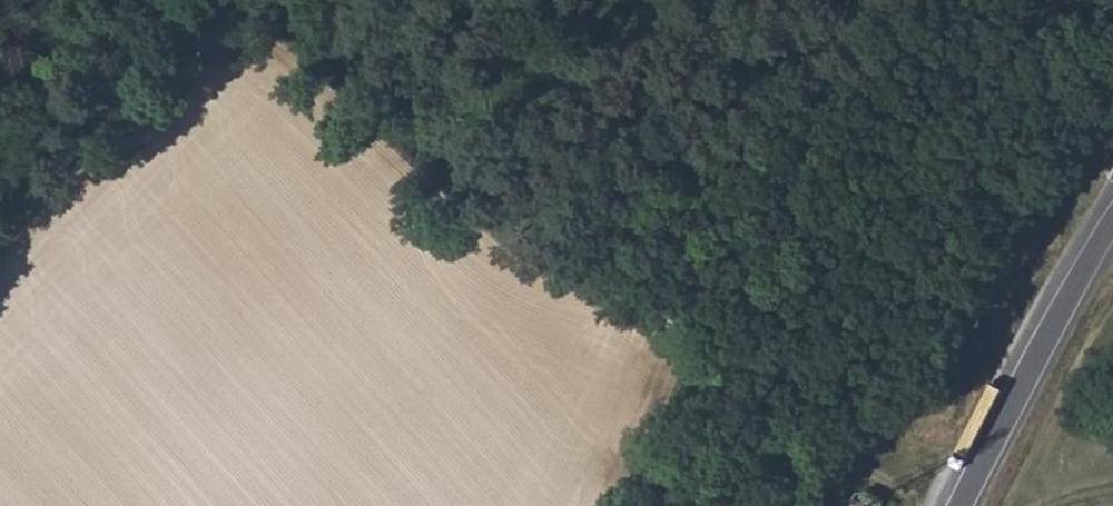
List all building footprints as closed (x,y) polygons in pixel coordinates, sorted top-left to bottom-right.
[(884,499),(867,491),(860,505),(881,505),(884,499)]
